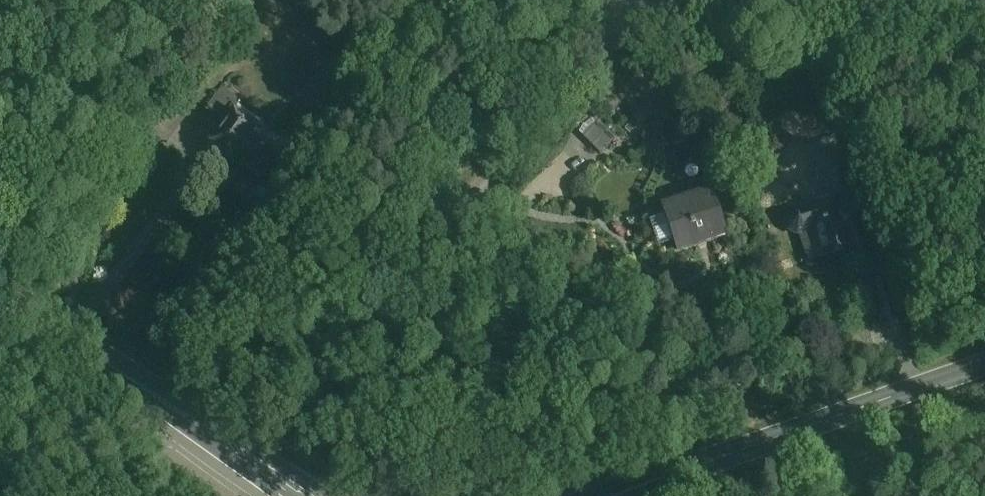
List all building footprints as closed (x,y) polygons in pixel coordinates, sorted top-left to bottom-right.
[(254,128),(229,109),(204,141),(255,181),(272,160),(245,139),(254,128)] [(726,243),(711,194),(662,209),(677,258),(726,243)] [(855,251),(840,203),(798,216),(814,264),(855,251)]
